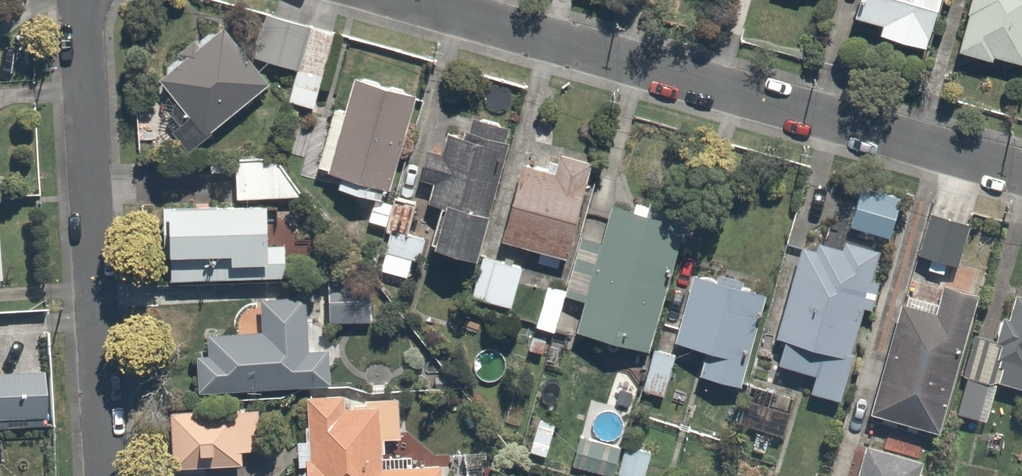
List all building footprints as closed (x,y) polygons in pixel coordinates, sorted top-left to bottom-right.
[(924,45),(937,0),(858,0),(854,14),(880,21),(876,32),(924,45)] [(955,48),(990,56),(991,51),(1021,59),(1021,0),(967,0),(955,48)] [(261,14),(253,57),(273,60),(270,77),(297,82),(307,22),(261,14)] [(226,25),(158,78),(170,94),(156,105),(186,145),(269,81),(226,25)] [(345,102),(327,98),(313,164),(331,168),(327,186),(372,195),(366,221),(379,224),(409,89),(351,76),(345,102)] [(435,148),(426,145),(416,180),(425,182),(420,201),(438,207),(428,243),(474,256),(511,124),(472,113),(465,137),(440,130),(435,148)] [(591,159),(554,150),(549,167),(519,160),(498,241),(566,258),(591,159)] [(276,153),(208,156),(209,172),(232,171),(234,199),(300,196),(276,153)] [(901,196),(857,184),(845,225),(889,238),(901,196)] [(166,279),(285,278),(285,242),(265,242),(264,202),(165,203),(166,279)] [(604,239),(579,232),(564,289),(588,296),(579,330),(648,349),(682,222),(613,204),(604,239)] [(970,219),(925,209),(916,252),(960,263),(970,219)] [(422,239),(388,230),(377,270),(412,279),(422,239)] [(817,250),(797,244),(774,333),(814,344),(803,387),(839,396),(878,245),(842,236),(839,245),(820,240),(817,250)] [(521,262),(483,251),(471,296),(509,306),(521,262)] [(739,286),(742,275),(707,266),(704,277),(689,274),(672,339),(703,347),(696,374),(740,385),(763,292),(739,286)] [(370,281),(325,284),(327,324),(372,322),(370,281)] [(975,292),(939,283),(934,301),(898,292),(868,412),(941,430),(975,292)] [(563,291),(543,286),(533,323),(553,328),(563,291)] [(952,410),(979,416),(987,378),(1021,386),(1021,294),(1017,293),(1012,316),(997,313),(992,336),(969,331),(952,410)] [(191,386),(329,385),(329,350),(307,350),(306,295),(262,295),(263,332),(207,332),(207,354),(191,354),(191,386)] [(661,396),(674,349),(654,343),(641,390),(661,396)] [(0,367),(0,430),(45,428),(42,365),(0,367)] [(306,475),(447,475),(446,459),(403,460),(401,389),(304,391),(305,438),(293,438),(293,464),(306,464),(306,475)] [(238,404),(169,409),(173,470),(242,465),(238,404)] [(548,458),(555,423),(532,419),(525,453),(548,458)] [(575,435),(568,465),(610,475),(611,475),(619,446),(575,435)] [(923,460),(861,444),(852,475),(927,475),(920,473),(923,460)] [(622,445),(614,475),(642,475),(648,452),(622,445)]
